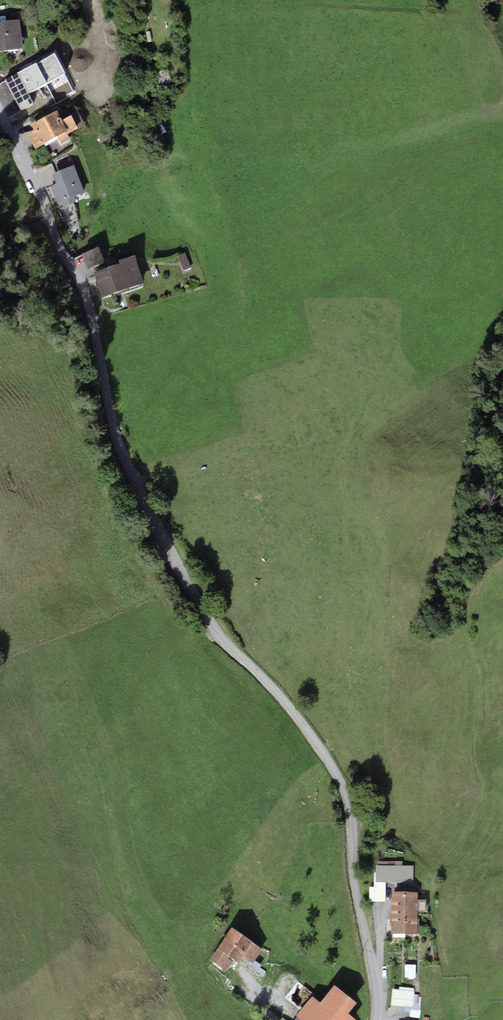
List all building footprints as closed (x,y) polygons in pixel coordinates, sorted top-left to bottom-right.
[(0,27),(0,56),(23,54),(20,25),(0,27)] [(35,133),(29,136),(37,152),(50,145),(53,151),(70,142),(67,137),(77,132),(71,119),(63,123),(59,116),(33,129),(35,133)] [(75,169),(49,179),(59,207),(85,197),(75,169)] [(100,251),(84,257),(91,275),(107,269),(100,251)] [(187,256),(180,258),(185,272),(192,269),(187,256)] [(120,268),(94,275),(101,301),(145,288),(136,259),(119,264),(120,268)] [(415,866),(378,867),(379,885),(415,885),(415,866)] [(419,895),(394,894),(392,937),(417,938),(419,895)] [(262,952),(234,934),(214,964),(227,973),(234,963),(239,966),(243,959),(253,966),(262,952)] [(416,992),(394,989),(392,1007),(414,1010),(416,992)] [(299,1019),(350,1019),(349,1019),(357,1009),(335,991),(322,1007),(315,1001),(299,1019)]
